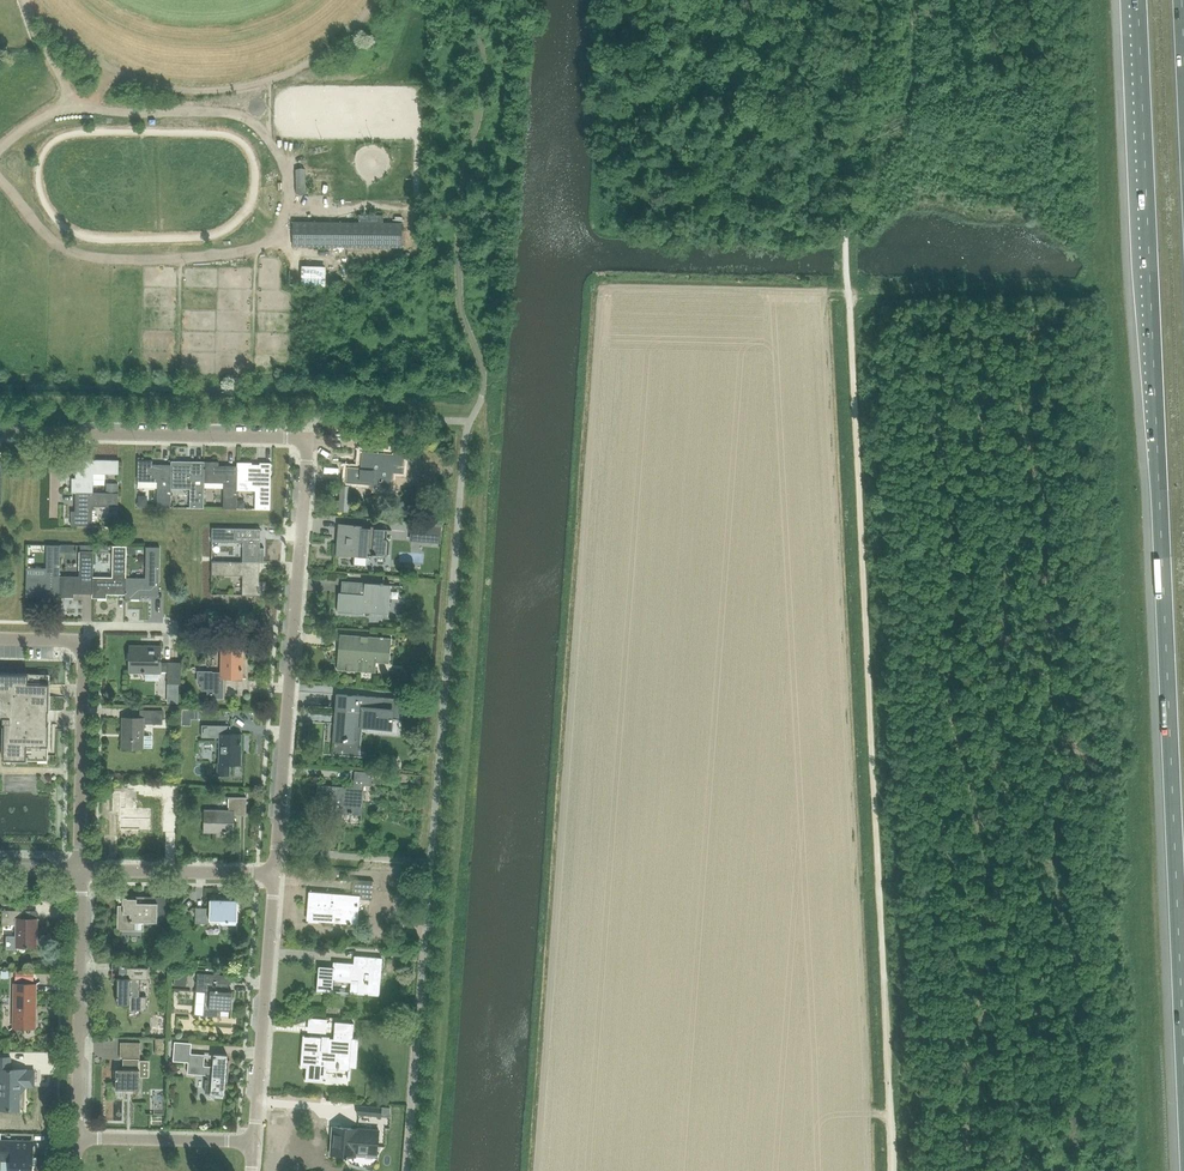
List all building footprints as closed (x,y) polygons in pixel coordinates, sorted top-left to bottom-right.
[(401,247),(401,223),(293,222),(293,246),(401,247)] [(357,451),(354,480),(369,481),(369,487),(387,488),(388,472),(399,472),(401,451),(389,450),(389,453),(357,451)] [(92,491),(92,472),(118,472),(118,459),(76,459),(76,478),(71,478),(71,493),(75,493),(118,493),(118,491),(92,491)] [(152,460),(138,460),(137,480),(157,481),(157,507),(171,507),(171,481),(171,461),(170,461),(170,465),(152,465),(152,460)] [(204,508),(204,482),(204,461),(193,461),(193,463),(185,463),(185,461),(171,461),(171,481),(182,481),(182,487),(190,487),(190,507),(204,508)] [(218,462),(204,461),(204,482),(224,482),(223,508),(237,508),(237,483),(237,462),(237,466),(218,466),(218,462)] [(251,462),(237,462),(237,483),(248,483),(248,488),(255,488),(254,509),(269,509),(271,463),(259,462),(259,464),(251,464),(251,462)] [(156,506),(156,484),(136,484),(136,506),(156,506)] [(118,493),(75,493),(75,511),(71,511),(71,526),(92,526),(92,506),(118,506),(118,493)] [(391,530),(362,527),(362,525),(338,523),(337,536),(340,536),(340,542),(339,542),(338,555),(348,556),(348,555),(354,556),(353,564),(366,565),(367,555),(372,555),(372,556),(376,556),(376,555),(385,556),(387,539),(383,539),(384,530),(391,530)] [(211,561),(259,562),(263,562),(264,547),(259,547),(259,528),(212,527),(212,541),(243,541),(242,561),(211,560),(211,561)] [(26,575),(25,596),(40,597),(40,593),(48,594),(48,597),(59,597),(59,576),(60,576),(60,545),(47,545),(46,576),(26,575)] [(92,598),(106,598),(106,593),(125,594),(125,598),(125,577),(126,577),(127,546),(113,545),(112,577),(93,577),(92,577),(92,598)] [(125,577),(125,598),(139,598),(140,594),(159,594),(160,547),(146,546),(146,578),(126,577),(125,577)] [(59,576),(59,597),(73,597),(73,593),(92,593),(91,598),(92,598),(92,577),(93,577),(93,551),(80,551),(79,576),(60,576),(59,576)] [(383,567),(383,557),(368,558),(369,568),(383,567)] [(259,581),(259,562),(211,561),(211,574),(242,574),(242,595),(263,595),(263,581),(259,581)] [(388,610),(390,586),(402,587),(402,586),(383,585),(383,583),(380,583),(380,584),(342,581),(341,594),(343,594),(343,601),(338,601),(337,612),(347,613),(347,610),(380,613),(381,609),(388,610)] [(122,612),(123,623),(132,621),(131,611),(122,612)] [(360,666),(376,667),(376,660),(387,661),(389,638),(391,639),(391,638),(383,637),(383,636),(380,636),(380,637),(340,634),(342,635),(341,648),(346,649),(345,653),(340,653),(339,669),(337,669),(347,670),(347,669),(350,669),(350,670),(360,671),(360,666)] [(180,684),(181,662),(167,662),(160,662),(160,646),(129,646),(129,672),(160,673),(160,671),(167,671),(167,683),(180,684)] [(242,678),(243,648),(220,647),(220,672),(198,671),(198,682),(201,682),(201,690),(207,690),(207,697),(223,697),(223,678),(242,678)] [(0,673),(0,718),(2,718),(2,723),(4,723),(3,760),(48,761),(48,724),(47,724),(48,711),(49,711),(49,674),(0,673)] [(401,699),(389,698),(336,693),(336,695),(337,695),(336,707),(335,707),(334,716),(337,716),(337,723),(334,723),(334,724),(335,724),(334,736),(333,736),(332,742),(335,742),(336,739),(343,740),(344,740),(347,739),(347,738),(354,738),(354,744),(356,726),(363,726),(367,726),(367,727),(368,727),(368,726),(373,726),(373,727),(374,727),(379,727),(379,728),(380,728),(380,732),(395,733),(396,718),(399,719),(401,699)] [(162,724),(162,710),(140,710),(139,717),(121,717),(121,748),(143,748),(144,723),(162,724)] [(196,718),(196,711),(183,711),(182,725),(189,725),(190,718),(196,718)] [(206,725),(202,725),(201,737),(206,737),(218,737),(218,763),(217,763),(216,776),(230,776),(230,764),(241,764),(242,733),(226,733),(226,725),(206,725)] [(386,774),(386,773),(355,770),(353,787),(317,784),(316,795),(322,795),(321,806),(327,806),(326,817),(337,818),(337,823),(342,823),(343,812),(349,812),(349,813),(352,813),(352,812),(361,812),(361,820),(362,820),(365,784),(371,785),(372,772),(386,774)] [(246,815),(246,797),(229,796),(229,810),(204,809),(203,832),(214,832),(215,830),(223,831),(226,831),(226,830),(233,831),(233,833),(234,833),(234,814),(245,814),(245,815),(246,815)] [(141,823),(141,833),(152,832),(152,822),(141,823)] [(351,894),(310,891),(308,920),(356,924),(358,895),(370,896),(371,880),(352,879),(351,894)] [(130,902),(131,898),(123,898),(123,910),(119,910),(118,938),(119,938),(119,929),(131,929),(131,925),(132,925),(132,921),(157,922),(157,903),(130,902)] [(237,933),(238,900),(227,900),(227,898),(227,900),(222,900),(222,898),(221,898),(221,900),(210,899),(209,908),(196,908),(195,908),(195,923),(210,923),(210,920),(217,920),(217,924),(218,924),(218,923),(237,923),(236,933),(237,933)] [(36,947),(37,918),(30,918),(30,911),(10,910),(2,910),(2,925),(17,924),(16,935),(6,935),(6,949),(16,949),(16,946),(36,947)] [(379,995),(382,958),(354,956),(353,964),(333,962),(332,967),(318,966),(316,991),(332,992),(333,981),(351,982),(351,979),(359,979),(358,993),(379,995)] [(146,979),(146,971),(146,970),(127,970),(127,978),(117,978),(116,999),(117,999),(117,1004),(146,1005),(146,996),(139,996),(140,979),(146,979)] [(232,976),(227,975),(197,973),(196,992),(205,992),(203,1015),(199,1015),(220,1017),(220,1010),(230,1011),(232,991),(225,991),(226,984),(231,984),(232,976)] [(36,984),(40,982),(40,981),(35,983),(33,983),(14,983),(14,1018),(15,1018),(15,1027),(14,1027),(9,1029),(10,1030),(13,1027),(15,1027),(35,1028),(35,1015),(34,1015),(35,992),(33,992),(33,984),(36,984)] [(303,1036),(301,1065),(306,1066),(305,1080),(321,1081),(322,1067),(337,1068),(338,1064),(349,1065),(353,1023),(335,1022),(334,1038),(303,1036)] [(227,1081),(229,1060),(228,1060),(228,1061),(227,1061),(227,1055),(214,1054),(214,1055),(189,1053),(190,1043),(174,1041),(173,1061),(186,1062),(186,1073),(204,1074),(204,1078),(203,1078),(203,1082),(204,1082),(203,1092),(214,1093),(213,1096),(223,1097),(224,1094),(225,1079),(227,1079),(227,1081)] [(140,1042),(120,1042),(120,1059),(123,1059),(122,1069),(116,1069),(116,1089),(139,1089),(140,1042)] [(34,1082),(34,1070),(25,1070),(25,1069),(10,1069),(10,1057),(0,1056),(0,1109),(20,1109),(20,1082),(34,1082)] [(380,1116),(381,1107),(357,1106),(357,1114),(380,1116)] [(377,1152),(379,1130),(334,1126),(332,1154),(344,1156),(344,1157),(348,1157),(348,1156),(354,1156),(355,1150),(377,1152)] [(33,1149),(16,1148),(16,1140),(0,1140),(0,1160),(1,1160),(0,1170),(37,1170),(37,1165),(32,1165),(33,1149)]
